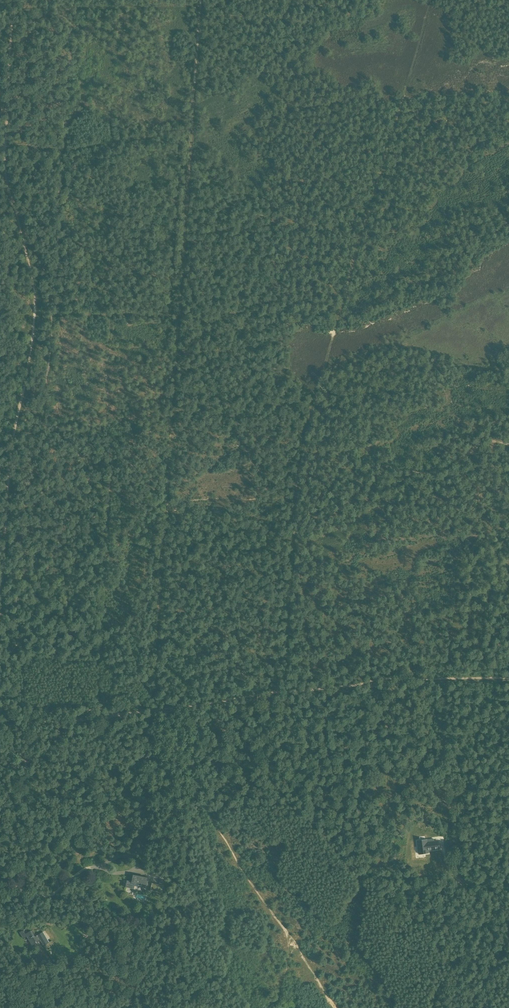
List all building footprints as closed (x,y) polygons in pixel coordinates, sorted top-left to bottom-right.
[(427,840),(418,841),(419,854),(428,853),(428,850),(439,849),(438,841),(434,842),(427,842),(427,840)] [(136,876),(133,875),(131,881),(127,880),(125,887),(133,888),(134,886),(145,888),(145,886),(146,886),(147,878),(147,877),(136,875),(136,876)] [(27,933),(25,929),(23,930),(19,932),(22,937),(25,935),(30,942),(29,943),(31,946),(39,941),(38,940),(39,940),(43,946),(49,942),(43,932),(35,936),(32,931),(31,932),(30,931),(27,933)]
